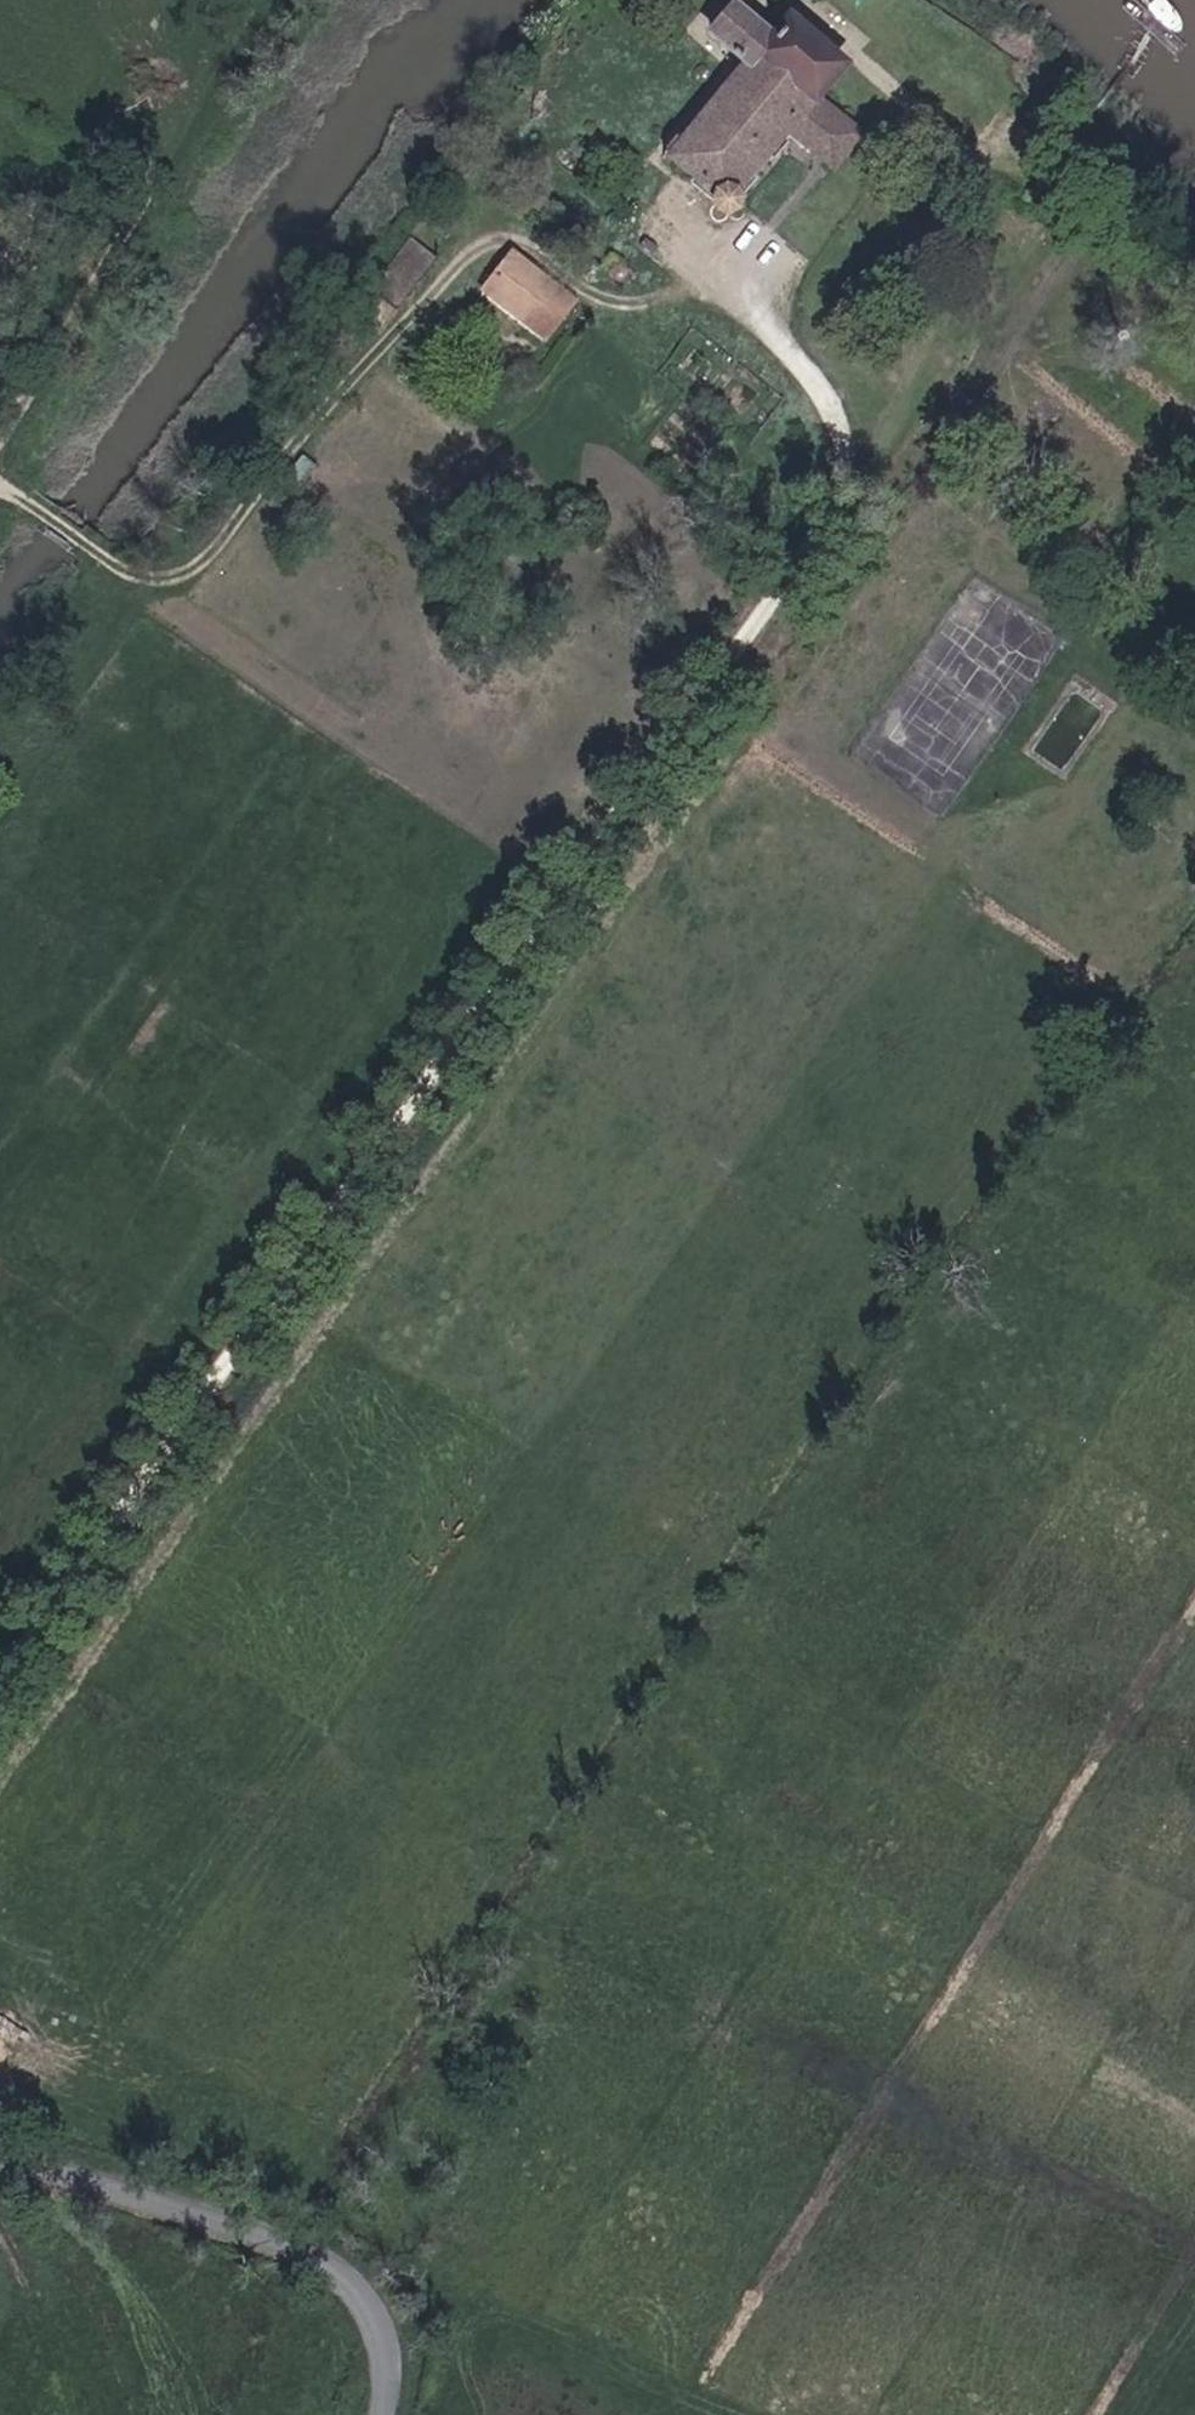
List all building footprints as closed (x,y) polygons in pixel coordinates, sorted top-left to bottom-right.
[(816,95),(850,55),(792,5),(776,24),(743,0),(727,0),(710,26),(748,55),(686,125),(678,119),(663,140),(717,184),(714,197),(716,203),(721,207),(725,207),(734,206),(738,203),(739,196),(738,183),(736,174),(789,119),(833,156),(856,127),(816,95)] [(553,311),(579,279),(562,265),(519,229),(493,261),(553,311)] [(366,307),(392,324),(433,263),(407,247),(366,307)]
